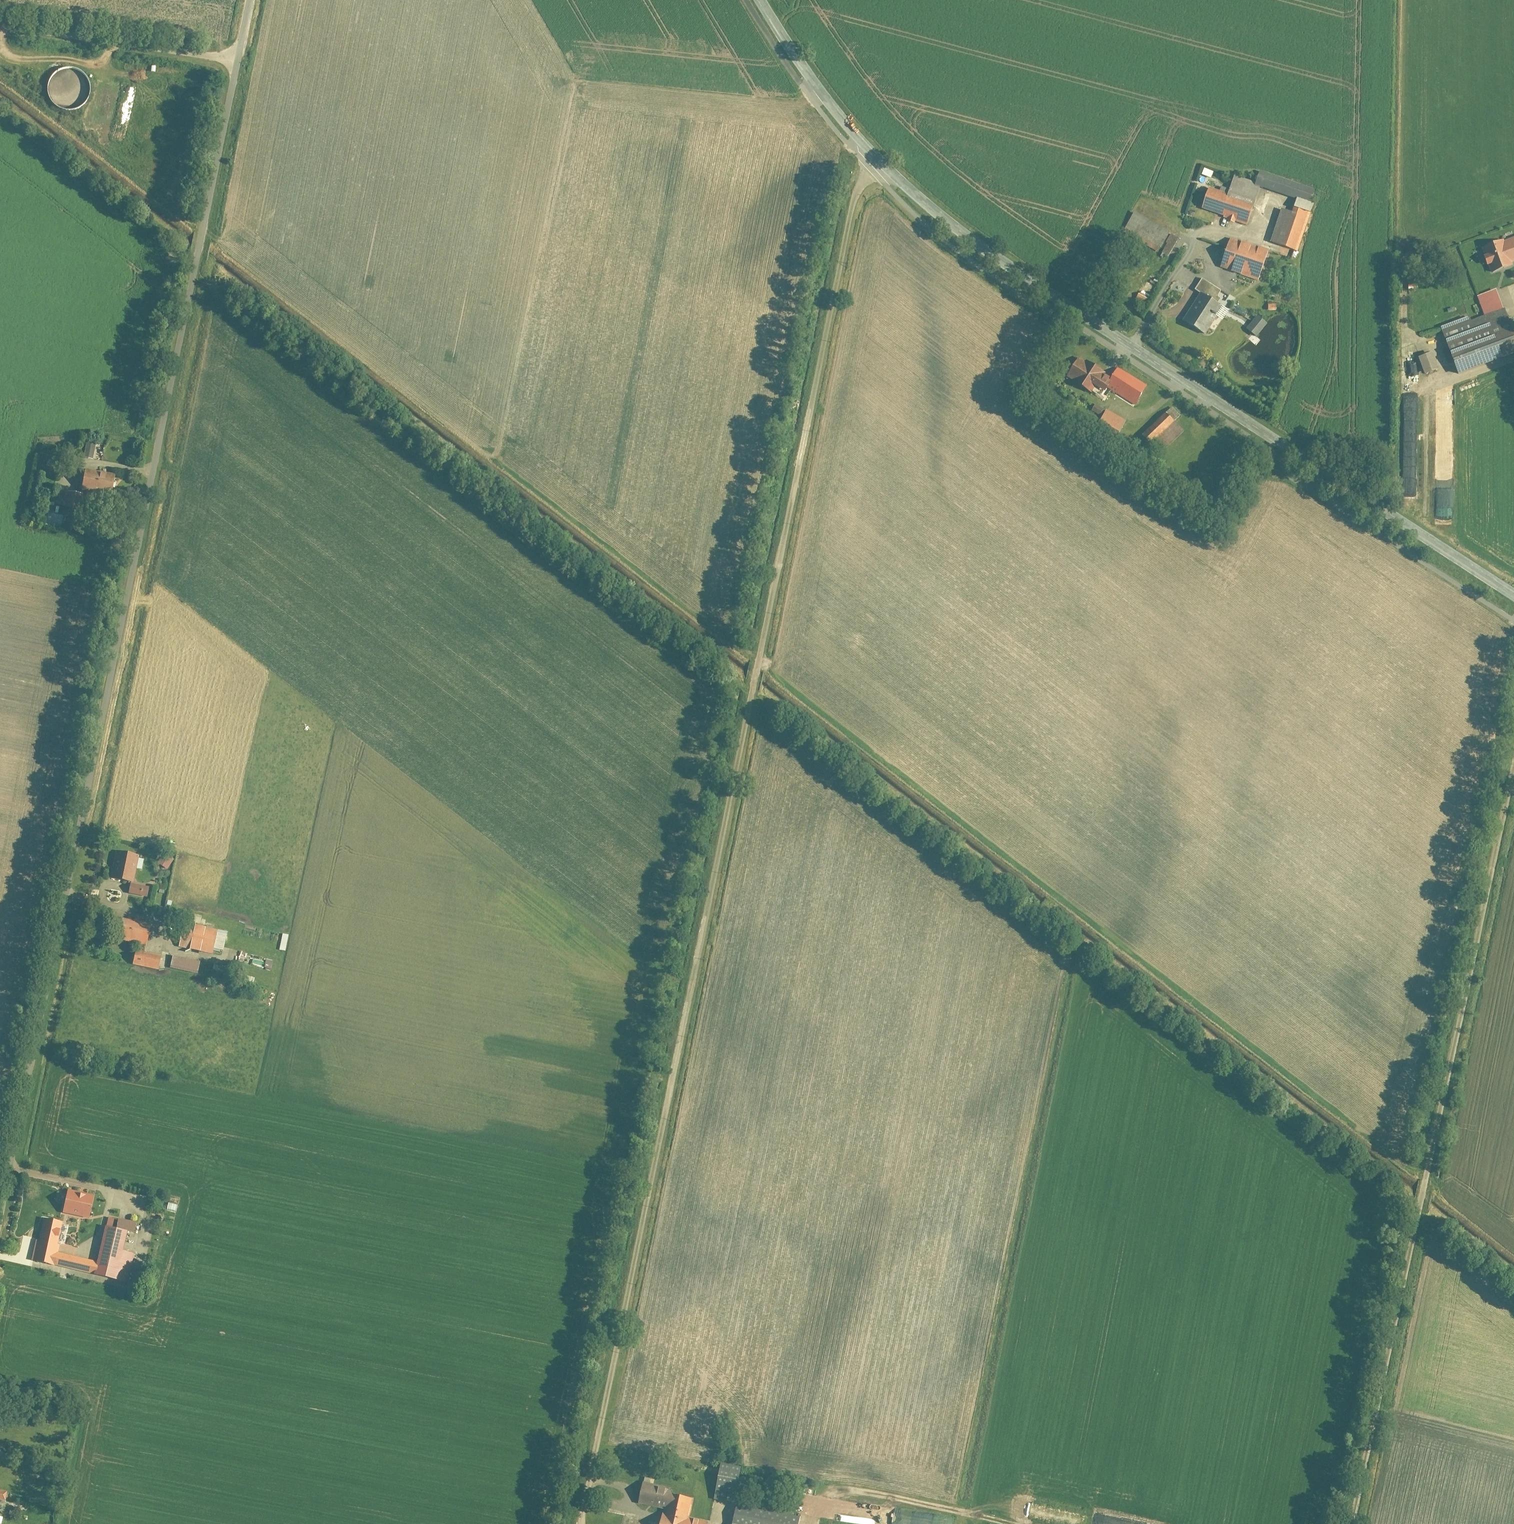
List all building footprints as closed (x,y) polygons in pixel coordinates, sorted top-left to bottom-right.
[(1245,226),(1258,192),(1284,202),(1296,206),(1293,215),(1284,212),(1273,243),(1289,249),(1304,209),(1310,191),(1255,171),(1251,184),(1231,177),(1224,198),(1206,191),(1199,209),(1245,226)] [(1166,235),(1129,215),(1121,230),(1158,249),(1166,235)] [(1491,273),(1511,266),(1510,264),(1513,263),(1513,239),(1504,243),(1503,241),(1482,248),(1491,273)] [(1264,252),(1227,241),(1219,267),(1256,279),(1264,252)] [(1223,295),(1197,280),(1191,291),(1196,295),(1181,320),(1207,335),(1222,310),(1217,307),(1223,295)] [(1486,317),(1440,334),(1456,375),(1513,355),(1513,350),(1500,312),(1495,298),(1481,303),(1486,317)] [(1248,331),(1254,336),(1263,323),(1257,318),(1248,331)] [(1427,375),(1439,371),(1434,356),(1422,360),(1427,375)] [(1108,384),(1082,365),(1070,381),(1090,396),(1098,385),(1128,408),(1142,390),(1118,371),(1108,384)] [(1170,410),(1138,439),(1157,460),(1183,436),(1173,425),(1179,420),(1170,410)] [(1108,415),(1098,434),(1116,443),(1126,424),(1108,415)] [(92,463),(96,448),(88,446),(84,461),(92,463)] [(106,478),(80,474),(77,493),(104,496),(106,478)] [(77,494),(60,492),(58,509),(75,511),(77,494)] [(47,515),(44,528),(60,531),(63,519),(47,515)] [(123,857),(117,887),(131,890),(129,897),(133,898),(131,910),(146,913),(149,901),(151,902),(152,894),(132,889),(138,861),(123,857)] [(164,857),(158,866),(167,871),(173,862),(164,857)] [(146,927),(118,922),(115,945),(131,948),(128,970),(151,974),(154,954),(142,952),(146,927)] [(209,949),(219,952),(222,937),(179,927),(173,954),(206,961),(209,949)] [(68,1192),(63,1212),(88,1218),(93,1198),(68,1192)] [(31,1262),(120,1281),(126,1252),(123,1251),(127,1234),(118,1232),(104,1229),(97,1261),(58,1253),(64,1224),(42,1220),(37,1242),(35,1242),(31,1262)] [(135,1224),(118,1221),(116,1230),(133,1233),(135,1224)] [(712,1492),(731,1496),(735,1476),(716,1472),(712,1492)] [(695,1495),(648,1486),(646,1498),(672,1502),(669,1514),(659,1513),(658,1519),(640,1516),(638,1523),(706,1523),(708,1510),(693,1508),(695,1495)]
